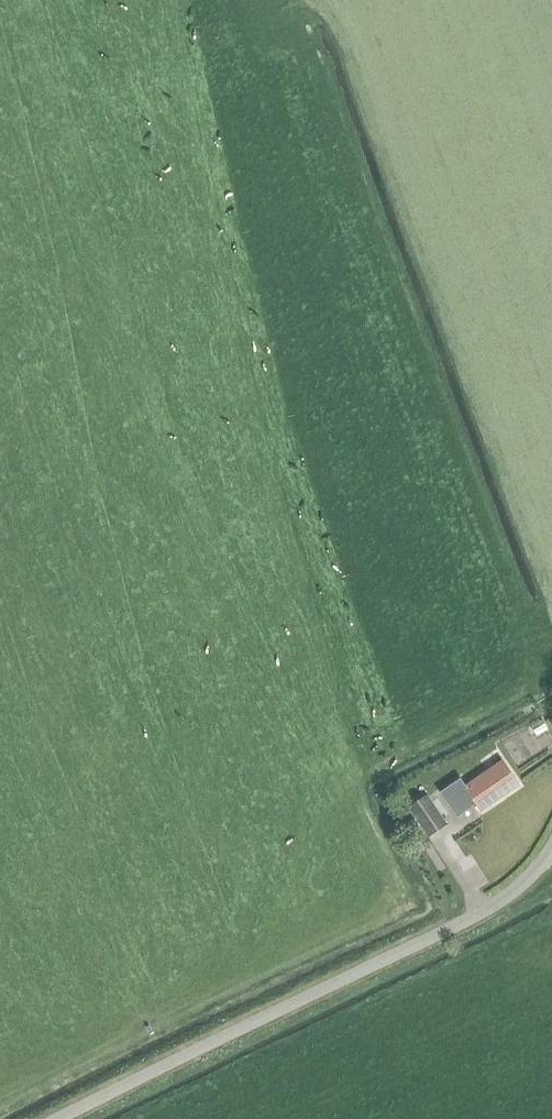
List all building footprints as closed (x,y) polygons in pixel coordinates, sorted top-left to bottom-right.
[(551,746),(551,724),(550,719),(507,735),(517,759),(551,746)] [(472,800),(480,812),(518,786),(502,762),(465,787),(459,780),(440,793),(456,817),(471,808),(468,803),(472,800)] [(446,824),(426,794),(407,808),(427,837),(446,824)]
